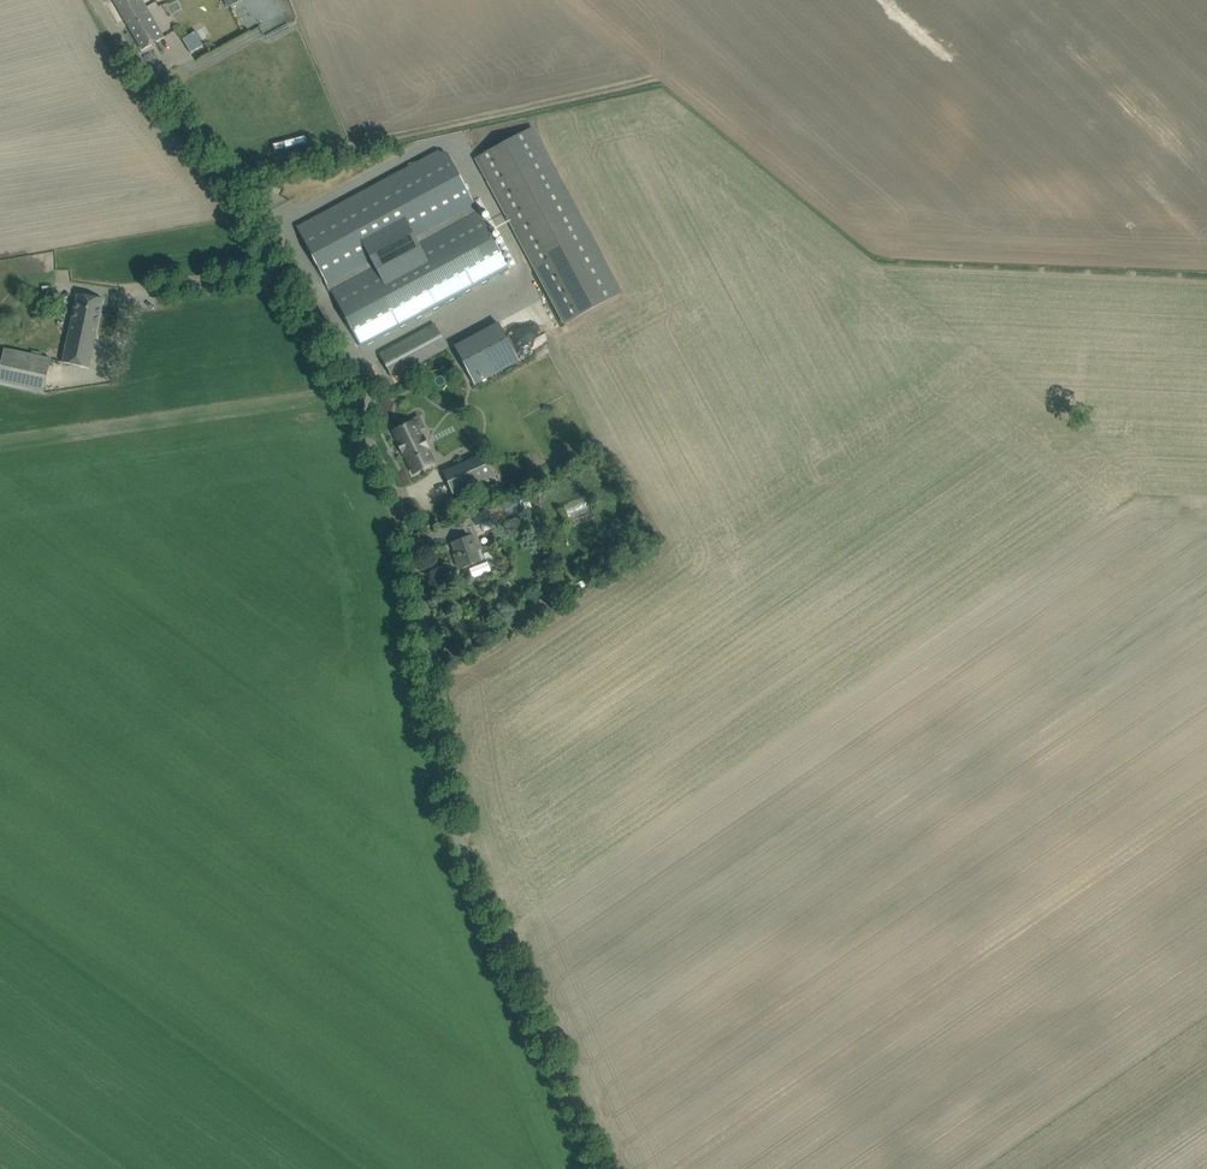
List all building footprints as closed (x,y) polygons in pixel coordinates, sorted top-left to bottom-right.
[(146,7),(143,0),(114,0),(125,19),(146,7)] [(143,50),(164,37),(146,7),(125,19),(143,50)] [(199,31),(185,38),(192,53),(207,45),(199,31)] [(475,159),(564,324),(622,293),(533,127),(475,159)] [(444,148),(297,227),(362,347),(509,268),(444,148)] [(103,300),(91,297),(79,294),(75,312),(72,324),(64,362),(88,367),(103,300)] [(480,381),(518,361),(496,318),(457,337),(480,381)] [(435,324),(426,329),(423,322),(376,347),(392,377),(403,371),(448,348),(435,324)] [(437,367),(458,356),(453,345),(431,356),(437,367)] [(51,358),(5,348),(0,370),(0,384),(44,394),(51,358)] [(411,423),(394,431),(400,442),(398,443),(403,452),(404,451),(409,462),(410,462),(415,472),(432,464),(425,449),(428,447),(423,437),(420,439),(417,432),(413,422),(411,423)] [(453,495),(461,491),(495,476),(485,454),(443,473),(450,490),(453,495)] [(564,502),(568,515),(589,509),(585,496),(564,502)] [(477,525),(492,519),(504,514),(507,521),(523,514),(516,498),(472,514),(477,525)] [(476,535),(475,531),(473,525),(460,531),(463,536),(457,539),(456,539),(456,540),(449,542),(460,569),(482,561),(478,550),(482,549),(476,535)]
